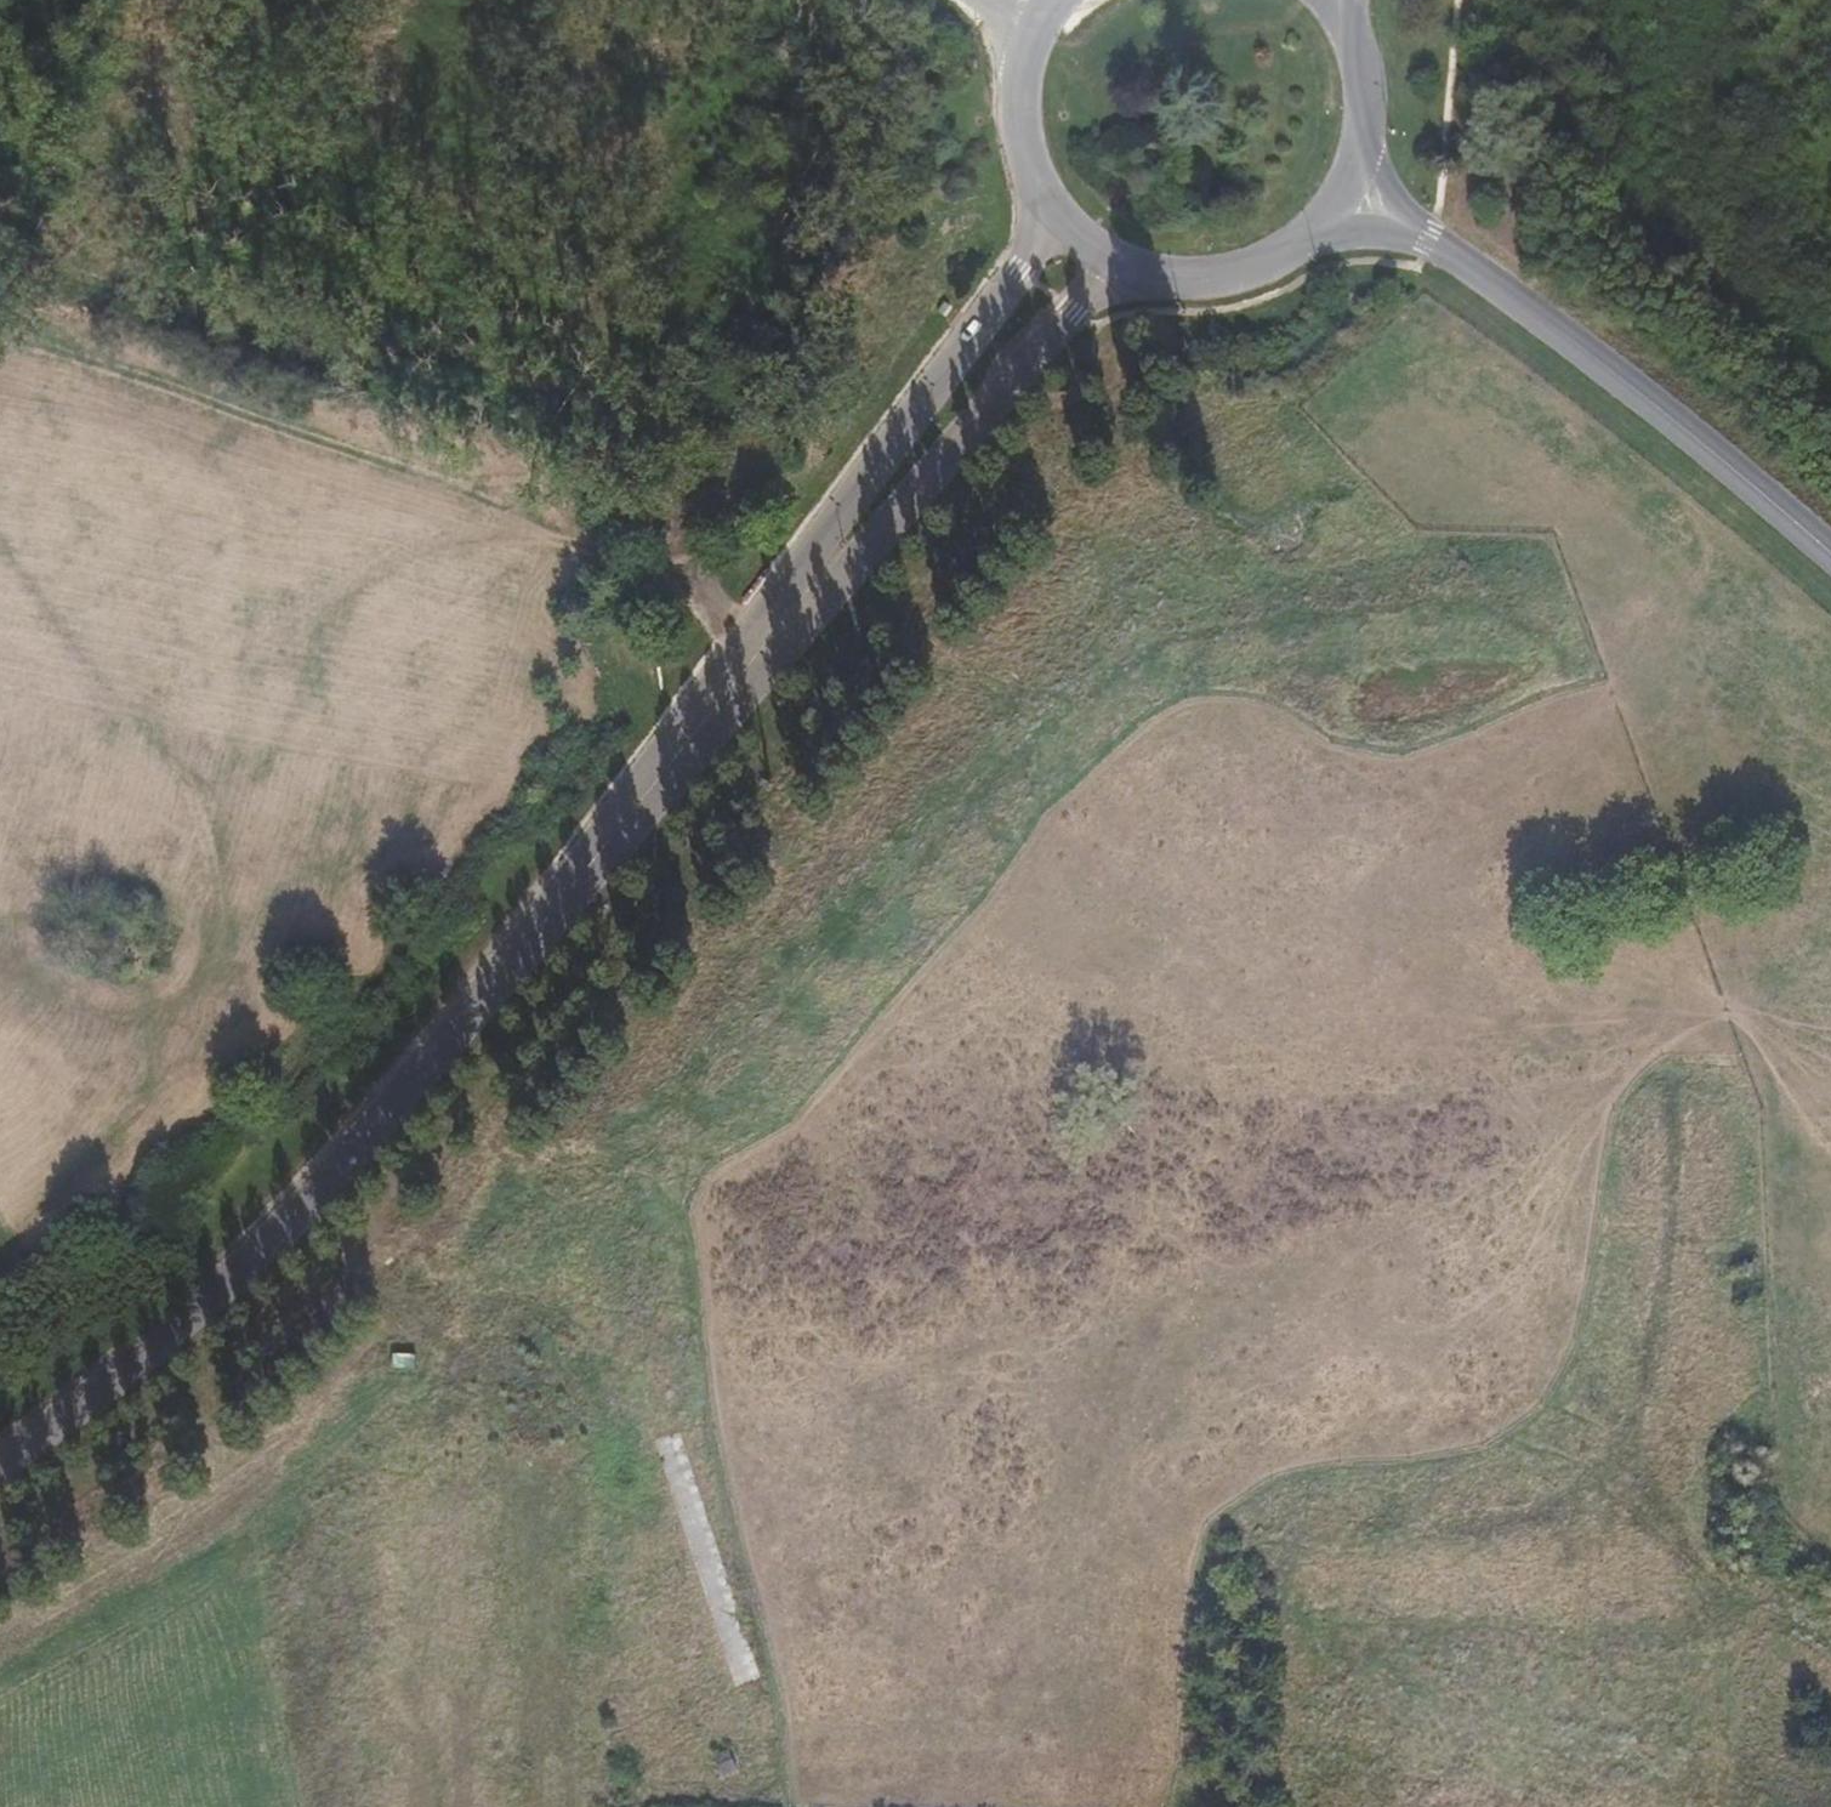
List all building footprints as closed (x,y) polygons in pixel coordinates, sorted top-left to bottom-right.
[(416,1353),(391,1353),(391,1367),(416,1368),(416,1353)]
